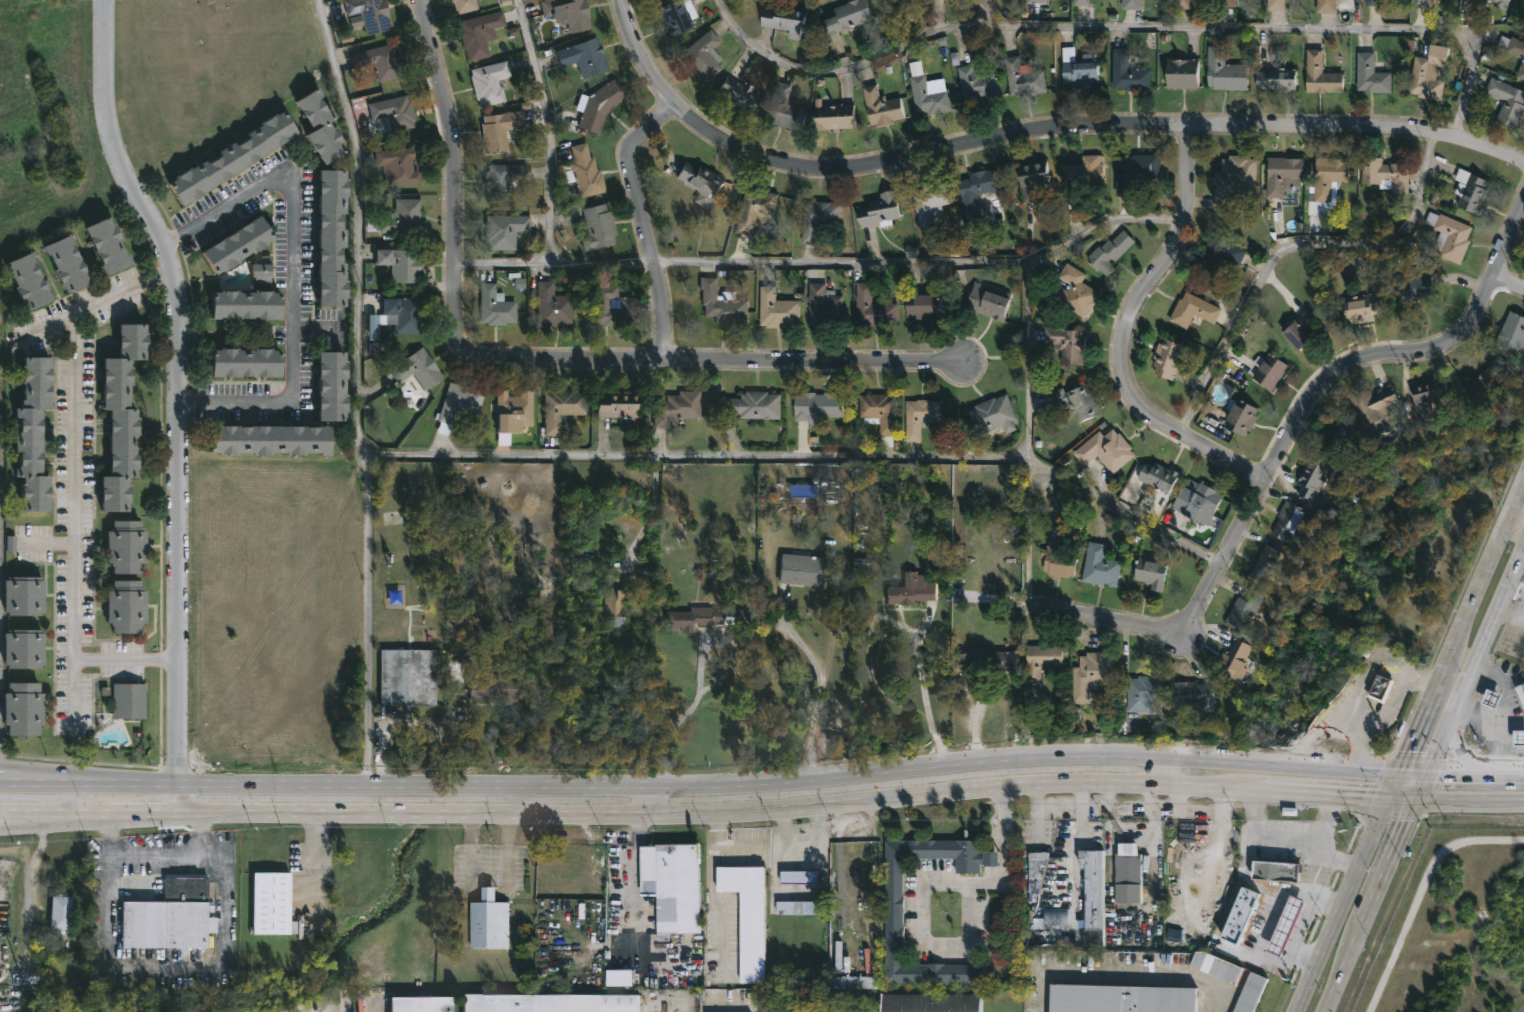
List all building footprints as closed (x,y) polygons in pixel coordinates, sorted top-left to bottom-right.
[(349,15),(345,0),(387,0),(391,16),(388,16),(391,28),(367,34),(362,12),(349,15)] [(454,3),(453,0),(478,0),(480,9),(458,14),(455,3),(454,3)] [(542,1),(546,0),(587,0),(589,7),(594,28),(570,35),(567,24),(557,18),(556,15),(546,17),(542,1)] [(659,5),(670,0),(688,0),(695,16),(689,19),(692,25),(666,37),(663,28),(665,27),(658,12),(661,10),(659,5)] [(830,7),(847,0),(864,0),(871,16),(846,25),(847,28),(829,35),(828,33),(824,35),(818,20),(833,14),(830,7)] [(1121,8),(1121,0),(1140,0),(1140,8),(1121,8)] [(1175,8),(1192,8),(1193,0),(1175,0),(1175,8)] [(1266,8),(1266,0),(1284,0),(1284,9),(1266,8)] [(1316,11),(1316,0),(1335,0),(1335,11),(1316,11)] [(1494,3),(1488,0),(1508,0),(1504,10),(1493,5),(1494,3)] [(797,7),(806,8),(804,30),(799,30),(798,38),(786,37),(787,28),(759,26),(761,5),(774,7),(774,5),(797,7)] [(488,40),(492,55),(471,61),(468,49),(466,50),(460,28),(462,27),(460,21),(504,10),(508,26),(496,29),(498,38),(488,40)] [(719,68),(702,82),(698,78),(696,79),(676,54),(708,29),(717,40),(709,47),(718,59),(714,62),(719,68)] [(1511,34),(1523,39),(1523,79),(1516,75),(1523,57),(1496,44),(1501,34),(1510,38),(1511,34)] [(598,37),(601,45),(602,44),(610,69),(584,79),(578,62),(563,68),(557,51),(598,37)] [(399,59),(403,76),(380,82),(375,63),(355,68),(351,54),(394,43),(399,59)] [(1224,45),(1224,63),(1247,63),(1246,88),(1213,89),(1213,86),(1207,86),(1208,45),(1224,45)] [(1074,46),(1075,62),(1080,62),(1080,53),(1097,52),(1098,84),(1095,84),(1095,87),(1078,87),(1078,86),(1073,86),(1072,81),(1062,81),(1061,46),(1074,46)] [(1128,47),(1127,67),(1149,67),(1149,89),(1123,90),(1123,88),(1111,88),(1111,47),(1128,47)] [(1322,51),(1322,71),(1342,72),(1342,92),(1305,92),(1305,48),(1322,48),(1322,51)] [(1374,61),(1374,71),(1391,72),(1390,92),(1364,92),(1364,89),(1356,89),(1357,51),(1374,51),(1374,61)] [(1020,61),(1022,72),(1042,69),(1045,89),(1009,94),(1003,57),(1019,55),(1020,61)] [(1445,80),(1441,100),(1417,96),(1417,93),(1408,91),(1414,55),(1431,57),(1430,62),(1438,63),(1436,79),(1445,80)] [(1182,87),(1166,87),(1166,58),(1198,58),(1198,87),(1182,87)] [(501,78),(506,101),(482,107),(480,98),(478,99),(472,76),(474,75),(473,70),(508,61),(512,75),(501,78)] [(971,63),(972,69),(983,67),(983,70),(997,68),(1002,95),(989,97),(990,102),(970,105),(969,101),(963,102),(956,66),(971,63)] [(1289,87),(1289,91),(1276,91),(1276,88),(1256,87),(1256,70),(1268,70),(1269,67),(1296,67),(1296,87),(1289,87)] [(926,83),(927,91),(947,87),(951,110),(927,115),(927,111),(914,113),(908,75),(924,72),(926,83)] [(735,82),(739,84),(741,81),(753,89),(750,93),(757,99),(748,113),(742,109),(739,113),(719,100),(722,95),(714,91),(725,74),(735,82)] [(1491,76),(1523,90),(1523,101),(1523,103),(1523,104),(1523,113),(1517,128),(1495,118),(1504,99),(1484,90),(1491,76)] [(630,96),(609,111),(600,133),(579,126),(584,111),(577,109),(583,93),(590,96),(616,77),(630,96)] [(805,109),(801,126),(780,120),(779,124),(764,121),(774,81),(789,84),(783,104),(805,109)] [(875,83),(877,95),(883,93),(884,99),(898,96),(903,117),(892,120),(893,122),(876,126),(875,123),(869,125),(860,86),(875,83)] [(319,97),(327,110),(330,108),(335,116),(327,121),(331,128),(333,126),(342,139),(339,141),(346,151),(323,165),(304,134),(312,129),(294,101),(317,87),(322,95),(319,97)] [(416,115),(417,121),(415,121),(416,127),(393,133),(389,116),(373,120),(370,104),(411,94),(416,115)] [(820,97),(820,104),(852,102),(854,127),(814,129),(812,98),(820,97)] [(283,110),(297,132),(182,205),(167,183),(174,179),(172,177),(188,167),(190,169),(205,159),(207,163),(219,155),(217,151),(232,141),(235,146),(248,137),(245,133),(260,124),(258,122),(274,112),(275,115),(283,110)] [(509,140),(510,150),(489,153),(488,141),(485,141),(483,123),(485,123),(484,115),(524,110),(526,128),(508,130),(509,140)] [(588,143),(591,158),(595,157),(598,170),(602,169),(607,191),(581,198),(577,181),(568,183),(565,171),(573,169),(571,163),(576,162),(572,146),(588,143)] [(420,147),(421,158),(415,158),(416,171),(421,171),(422,184),(387,187),(386,173),(384,174),(384,165),(378,166),(377,150),(396,149),(396,148),(420,147)] [(1158,174),(1158,178),(1134,177),(1134,195),(1115,195),(1115,155),(1158,153),(1158,174)] [(1071,202),(1065,203),(1063,164),(1080,163),(1080,155),(1102,154),(1104,189),(1081,190),(1082,202),(1071,202)] [(1249,154),(1248,158),(1256,158),(1256,188),(1230,187),(1230,209),(1214,209),(1214,183),(1212,183),(1212,177),(1214,177),(1214,170),(1221,171),(1221,157),(1228,157),(1228,154),(1249,154)] [(1272,197),(1266,197),(1267,156),(1303,157),(1303,179),(1283,179),(1283,197),(1272,197)] [(1381,156),(1381,163),(1407,163),(1407,192),(1390,192),(1390,187),(1379,187),(1379,183),(1361,183),(1361,157),(1381,156)] [(1344,158),(1344,161),(1348,161),(1348,181),(1338,181),(1337,185),(1330,189),(1330,202),(1314,202),(1315,157),(1344,158)] [(682,159),(694,167),(697,162),(726,180),(708,208),(696,200),(700,194),(671,176),(682,159)] [(1028,202),(1023,203),(1016,164),(1044,160),(1051,197),(1028,202)] [(529,165),(539,166),(539,178),(510,179),(510,200),(490,199),(490,189),(487,188),(488,170),(490,170),(490,164),(529,165)] [(1482,204),(1478,214),(1456,204),(1460,195),(1454,193),(1459,182),(1453,179),(1458,167),(1487,180),(1484,188),(1488,190),(1482,204)] [(992,168),(997,189),(981,193),(983,200),(977,201),(980,216),(964,219),(956,180),(968,177),(967,172),(970,171),(970,173),(992,168)] [(345,170),(344,179),(347,179),(346,197),(343,197),(343,229),(344,229),(344,247),(342,247),(341,263),(343,263),(343,280),(345,280),(345,298),(343,298),(343,307),(317,307),(318,170),(345,170)] [(947,181),(951,202),(940,204),(942,214),(932,217),(934,225),(918,228),(911,191),(922,189),(921,185),(947,181)] [(777,194),(772,216),(764,214),(763,217),(757,216),(752,234),(734,230),(744,184),(766,189),(766,191),(777,194)] [(891,224),(879,226),(878,224),(859,227),(856,207),(868,204),(867,199),(879,197),(878,192),(894,189),(899,218),(890,220),(891,224)] [(422,199),(421,232),(368,231),(368,219),(380,219),(380,217),(389,217),(389,212),(396,212),(397,199),(422,199)] [(839,203),(838,225),(816,223),(815,243),(799,242),(801,203),(814,204),(814,200),(839,203)] [(607,203),(609,211),(612,210),(618,235),(616,235),(618,243),(585,251),(582,236),(589,234),(583,209),(607,203)] [(1429,210),(1439,214),(1440,212),(1472,226),(1467,238),(1470,239),(1460,263),(1440,255),(1442,250),(1433,246),(1440,230),(1424,221),(1429,210)] [(264,245),(252,252),(251,250),(233,261),(235,264),(224,270),(223,268),(213,274),(200,252),(259,215),(273,237),(263,243),(264,245)] [(518,232),(518,250),(490,250),(490,241),(488,241),(488,216),(532,216),(532,232),(518,232)] [(107,217),(111,224),(112,224),(120,240),(118,241),(124,256),(126,255),(130,264),(105,275),(83,228),(107,217)] [(1134,241),(1114,261),(1111,257),(1107,260),(1113,266),(1104,275),(1098,268),(1096,270),(1084,258),(1097,244),(1099,246),(1108,238),(1110,240),(1122,229),(1134,241)] [(1245,251),(1239,265),(1220,256),(1214,271),(1196,264),(1210,233),(1246,249),(1245,251)] [(89,283),(65,294),(60,285),(59,286),(41,248),(67,236),(89,283)] [(388,243),(388,249),(419,249),(419,258),(423,258),(423,279),(418,279),(418,284),(391,283),(392,265),(375,265),(375,249),(377,249),(377,243),(388,243)] [(49,300),(24,312),(2,264),(27,253),(49,300)] [(270,256),(270,264),(273,264),(272,277),(270,277),(270,286),(263,286),(254,280),(254,278),(250,278),(250,264),(254,264),(254,261),(262,256),(270,256)] [(1080,281),(1098,292),(1092,301),(1093,302),(1083,317),(1049,296),(1060,277),(1057,275),(1066,261),(1085,273),(1080,281)] [(1408,272),(1408,278),(1429,274),(1431,297),(1401,299),(1398,273),(1408,272)] [(716,278),(716,295),(721,295),(721,291),(734,291),(734,299),(747,299),(746,325),(713,323),(713,317),(702,317),(703,306),(700,306),(700,290),(698,290),(698,277),(716,278)] [(515,289),(524,289),(524,279),(516,279),(515,289)] [(556,281),(555,295),(574,296),(573,325),(538,325),(539,281),(556,281)] [(872,281),(871,302),(897,302),(897,327),(855,327),(855,281),(872,281)] [(1010,294),(1001,319),(964,306),(973,281),(1010,294)] [(498,282),(497,293),(505,293),(505,300),(518,301),(518,322),(507,322),(507,325),(488,325),(488,323),(481,322),(482,282),(498,282)] [(824,282),(824,297),(829,297),(829,294),(842,294),(842,324),(807,324),(807,282),(824,282)] [(624,320),(623,325),(605,326),(605,325),(595,324),(596,285),(621,285),(621,297),(636,297),(636,320),(624,320)] [(775,286),(774,299),(799,300),(799,325),(785,325),(785,327),(765,327),(765,325),(758,325),(759,285),(775,286)] [(271,290),(271,293),(277,293),(277,297),(281,297),(281,319),(255,318),(255,317),(248,317),(248,318),(232,318),(232,319),(222,318),(222,317),(209,317),(210,292),(217,292),(217,290),(237,290),(237,292),(252,292),(252,290),(271,290)] [(1184,290),(1220,309),(1213,323),(1193,313),(1185,329),(1167,320),(1178,298),(1180,299),(1184,290)] [(938,291),(938,318),(905,317),(905,291),(938,291)] [(1371,321),(1346,325),(1342,298),(1378,292),(1381,312),(1372,313),(1373,321),(1371,321)] [(423,313),(423,334),(406,334),(406,315),(386,315),(386,298),(423,298),(423,313)] [(1311,337),(1297,351),(1280,333),(1307,308),(1316,318),(1304,330),(1311,337)] [(1509,309),(1523,315),(1523,342),(1519,354),(1495,343),(1509,309)] [(377,340),(378,315),(368,315),(368,340),(377,340)] [(144,325),(144,334),(145,334),(145,352),(143,352),(143,362),(128,361),(128,367),(130,367),(130,386),(128,386),(128,402),(130,402),(130,410),(134,410),(134,419),(137,419),(137,435),(135,435),(134,452),(137,452),(137,470),(134,470),(134,479),(126,479),(126,486),(129,486),(128,504),(126,504),(126,513),(100,513),(100,478),(108,478),(108,412),(101,412),(101,359),(117,359),(117,325),(144,325)] [(1082,349),(1081,365),(1060,363),(1061,349),(1057,348),(1057,343),(1043,342),(1044,327),(1084,330),(1082,349)] [(1162,337),(1184,345),(1171,380),(1152,373),(1155,366),(1152,365),(1155,359),(1151,357),(1157,341),(1160,342),(1162,337)] [(434,362),(445,377),(425,390),(414,373),(398,384),(389,370),(424,346),(434,362)] [(272,348),(272,351),(279,351),(279,378),(210,377),(210,350),(219,350),(219,348),(238,348),(238,351),(253,351),(253,348),(272,348)] [(345,352),(345,361),(346,361),(346,379),(344,379),(344,394),(346,394),(346,413),(343,413),(343,422),(318,422),(318,352),(345,352)] [(1279,377),(1270,390),(1251,377),(1269,352),(1287,365),(1279,377)] [(42,411),(41,477),(49,477),(49,514),(23,514),(23,502),(20,502),(21,486),(23,486),(23,480),(14,479),(14,469),(18,469),(18,454),(14,454),(14,435),(18,435),(19,421),(15,421),(15,409),(20,409),(21,370),(23,370),(24,358),(50,359),(49,411),(42,411)] [(1500,418),(1498,420),(1465,391),(1490,363),(1507,378),(1493,394),(1509,407),(1500,418)] [(1434,424),(1421,427),(1410,383),(1444,375),(1450,396),(1428,402),(1434,424)] [(486,393),(480,414),(460,408),(455,425),(453,425),(449,435),(438,432),(442,421),(436,418),(438,413),(441,413),(451,381),(480,390),(479,391),(486,393)] [(1086,383),(1100,413),(1076,421),(1071,407),(1067,409),(1064,402),(1049,408),(1044,394),(1063,387),(1064,391),(1086,383)] [(1391,385),(1398,400),(1393,403),(1396,411),(1379,420),(1382,426),(1366,434),(1348,398),(1368,388),(1371,395),(1391,385)] [(509,390),(509,396),(522,396),(522,391),(534,391),(534,426),(523,426),(523,434),(511,434),(511,446),(499,446),(498,390),(509,390)] [(601,418),(599,418),(599,393),(607,393),(607,390),(641,390),(640,418),(601,418)] [(766,391),(766,393),(779,393),(778,419),(735,418),(735,415),(720,414),(720,398),(737,398),(737,393),(743,393),(743,390),(766,391)] [(574,391),(574,393),(588,393),(588,415),(563,415),(563,436),(547,436),(547,392),(574,391)] [(657,427),(655,427),(655,395),(681,395),(681,391),(697,391),(697,419),(672,419),(672,428),(657,427)] [(833,392),(833,394),(841,394),(840,416),(802,416),(802,421),(792,420),(793,394),(802,394),(802,392),(822,394),(822,391),(833,392)] [(894,396),(893,436),(892,436),(891,446),(878,446),(877,423),(861,423),(861,416),(857,416),(857,394),(864,394),(864,393),(887,393),(888,395),(894,396)] [(1005,393),(1014,419),(1011,421),(1014,429),(1005,433),(1002,426),(976,436),(973,430),(960,436),(955,423),(968,417),(966,410),(973,407),(972,405),(1005,393)] [(1237,398),(1257,408),(1254,414),(1256,415),(1248,431),(1246,430),(1243,436),(1224,425),(1226,421),(1224,420),(1229,410),(1224,407),(1229,397),(1236,401),(1237,398)] [(928,399),(928,400),(938,400),(938,421),(918,421),(918,440),(904,440),(904,400),(928,399)] [(1354,431),(1342,448),(1339,446),(1338,448),(1334,445),(1329,452),(1317,443),(1335,417),(1354,431)] [(301,453),(301,454),(268,454),(268,455),(255,455),(255,454),(221,454),(221,453),(210,453),(210,426),(330,427),(330,454),(301,453)] [(1112,428),(1115,433),(1117,432),(1130,447),(1128,449),(1133,455),(1112,473),(1096,455),(1083,466),(1071,452),(1097,430),(1102,435),(1112,428)] [(1325,480),(1320,489),(1318,488),(1312,501),(1296,493),(1300,483),(1295,481),(1308,453),(1330,464),(1325,474),(1327,475),(1325,480)] [(1145,461),(1152,465),(1153,461),(1165,468),(1166,465),(1179,472),(1166,494),(1158,490),(1153,500),(1130,488),(1145,461)] [(1187,477),(1198,482),(1199,479),(1218,488),(1217,492),(1222,495),(1213,515),(1223,520),(1218,529),(1207,523),(1206,525),(1170,506),(1181,485),(1182,486),(1187,477)] [(1293,528),(1291,532),(1289,530),(1284,540),(1269,533),(1278,517),(1276,516),(1284,499),(1303,509),(1293,528)] [(139,522),(139,529),(141,529),(141,532),(145,532),(145,566),(142,565),(142,568),(140,568),(140,575),(112,575),(112,568),(110,568),(110,565),(106,565),(106,546),(103,546),(103,538),(106,538),(106,532),(111,533),(111,522),(139,522)] [(1066,527),(1061,552),(1077,555),(1072,579),(1047,574),(1047,571),(1042,570),(1044,559),(1039,558),(1041,547),(1046,548),(1051,524),(1066,527)] [(1120,562),(1115,588),(1079,580),(1087,541),(1106,545),(1103,558),(1120,562)] [(1278,572),(1271,584),(1268,582),(1265,587),(1247,577),(1265,543),(1277,550),(1272,560),(1278,563),(1276,567),(1280,569),(1278,572)] [(824,559),(820,588),(776,583),(779,554),(824,559)] [(1168,562),(1162,592),(1149,590),(1151,584),(1132,579),(1137,556),(1168,562)] [(916,571),(916,582),(935,582),(935,600),(911,600),(910,605),(884,605),(884,587),(901,587),(902,571),(916,571)] [(586,592),(586,575),(575,575),(575,592),(586,592)] [(39,578),(39,581),(43,581),(43,615),(38,615),(38,618),(7,617),(7,614),(3,614),(4,582),(7,582),(7,578),(39,578)] [(139,583),(139,590),(142,590),(141,593),(145,593),(145,626),(142,625),(142,628),(139,628),(139,636),(112,636),(112,628),(110,628),(110,625),(107,625),(107,592),(110,592),(110,589),(112,589),(112,582),(139,583)] [(1264,594),(1244,631),(1223,620),(1237,595),(1239,596),(1246,584),(1264,594)] [(626,617),(606,617),(606,589),(627,589),(627,599),(626,599),(626,617)] [(691,624),(691,633),(681,633),(681,631),(676,631),(676,629),(662,629),(662,612),(689,612),(689,607),(718,608),(718,624),(691,624)] [(39,631),(39,634),(42,634),(42,667),(7,667),(7,664),(4,664),(3,635),(7,634),(7,631),(39,631)] [(1241,633),(1266,647),(1263,652),(1251,647),(1246,657),(1253,662),(1249,670),(1246,668),(1239,681),(1229,676),(1225,683),(1214,678),(1218,671),(1214,669),(1222,652),(1225,654),(1234,636),(1237,637),(1240,632),(1241,633)] [(1064,646),(1063,664),(1042,664),(1042,683),(1027,682),(1028,645),(1064,646)] [(1015,650),(1014,670),(965,668),(959,662),(959,654),(965,650),(968,650),(968,646),(984,647),(984,648),(1015,650)] [(412,704),(381,705),(381,650),(435,650),(435,704),(412,704)] [(1106,653),(1106,655),(1114,655),(1113,684),(1110,684),(1110,685),(1089,685),(1089,704),(1071,703),(1072,666),(1079,666),(1079,655),(1085,655),(1085,652),(1106,653)] [(1392,679),(1382,702),(1364,695),(1374,672),(1392,679)] [(1162,675),(1161,711),(1126,710),(1126,677),(1136,677),(1136,674),(1162,675)] [(531,679),(531,698),(489,698),(489,695),(472,695),(472,680),(490,680),(490,678),(531,679)] [(1196,682),(1211,681),(1213,702),(1202,703),(1203,710),(1172,713),(1169,682),(1172,682),(1172,680),(1196,679),(1196,682)] [(38,681),(38,692),(42,692),(42,724),(39,724),(39,734),(7,734),(7,725),(4,725),(4,692),(8,692),(8,681),(38,681)] [(112,718),(111,718),(111,683),(144,683),(144,718),(112,718)] [(1514,687),(1523,683),(1523,708),(1514,687)] [(1501,694),(1487,689),(1482,702),(1495,708),(1501,694)] [(1523,745),(1523,730),(1514,730),(1514,745),(1523,745)] [(978,839),(978,851),(981,851),(981,850),(995,850),(995,863),(979,863),(979,871),(954,871),(954,857),(901,857),(901,963),(990,963),(993,963),(993,973),(996,973),(996,981),(883,981),(883,838),(978,839)] [(1139,852),(1139,887),(1128,887),(1128,883),(1118,883),(1117,890),(1113,890),(1114,852),(1116,852),(1117,841),(1136,841),(1136,852),(1139,852)] [(695,842),(697,931),(701,932),(701,947),(688,947),(687,932),(667,932),(667,940),(655,940),(653,894),(638,894),(637,844),(695,842)] [(1101,849),(1101,945),(1082,945),(1082,863),(1077,863),(1077,848),(1101,849)] [(1046,851),(1037,893),(1033,893),(1033,900),(1027,900),(1027,891),(1026,891),(1026,851),(1046,851)] [(1300,870),(1299,881),(1251,877),(1252,861),(1250,860),(1251,856),(1301,860),(1300,870)] [(765,865),(765,982),(740,981),(740,891),(717,891),(717,865),(765,865)] [(815,882),(778,882),(778,869),(815,869),(815,882)] [(293,933),(256,933),(256,872),(293,872),(293,933)] [(211,882),(210,916),(219,916),(219,932),(211,932),(210,947),(125,946),(125,900),(168,900),(168,873),(211,873),(211,882)] [(496,885),(496,895),(496,900),(506,900),(506,946),(469,946),(469,900),(483,900),(483,894),(483,885),(496,885)] [(1260,893),(1242,886),(1222,938),(1240,945),(1260,893)] [(65,893),(65,895),(74,896),(73,929),(52,928),(54,895),(58,895),(58,893),(65,893)] [(1304,900),(1290,895),(1268,950),(1282,956),(1304,900)] [(819,912),(774,912),(774,900),(819,900),(819,912)] [(1065,930),(1042,930),(1042,907),(1066,907),(1066,930),(1065,930)] [(1190,968),(1237,982),(1242,965),(1195,951),(1190,968)] [(607,985),(633,986),(633,970),(608,969),(607,985)] [(1246,970),(1231,1011),(1251,1011),(1264,976),(1246,970)] [(1195,987),(1194,1011),(1048,1011),(1049,982),(1195,987)] [(982,992),(981,1011),(880,1011),(880,992),(982,992)] [(640,994),(640,1011),(463,1011),(463,993),(640,994)] [(453,997),(453,1011),(391,1011),(391,997),(453,997)]
